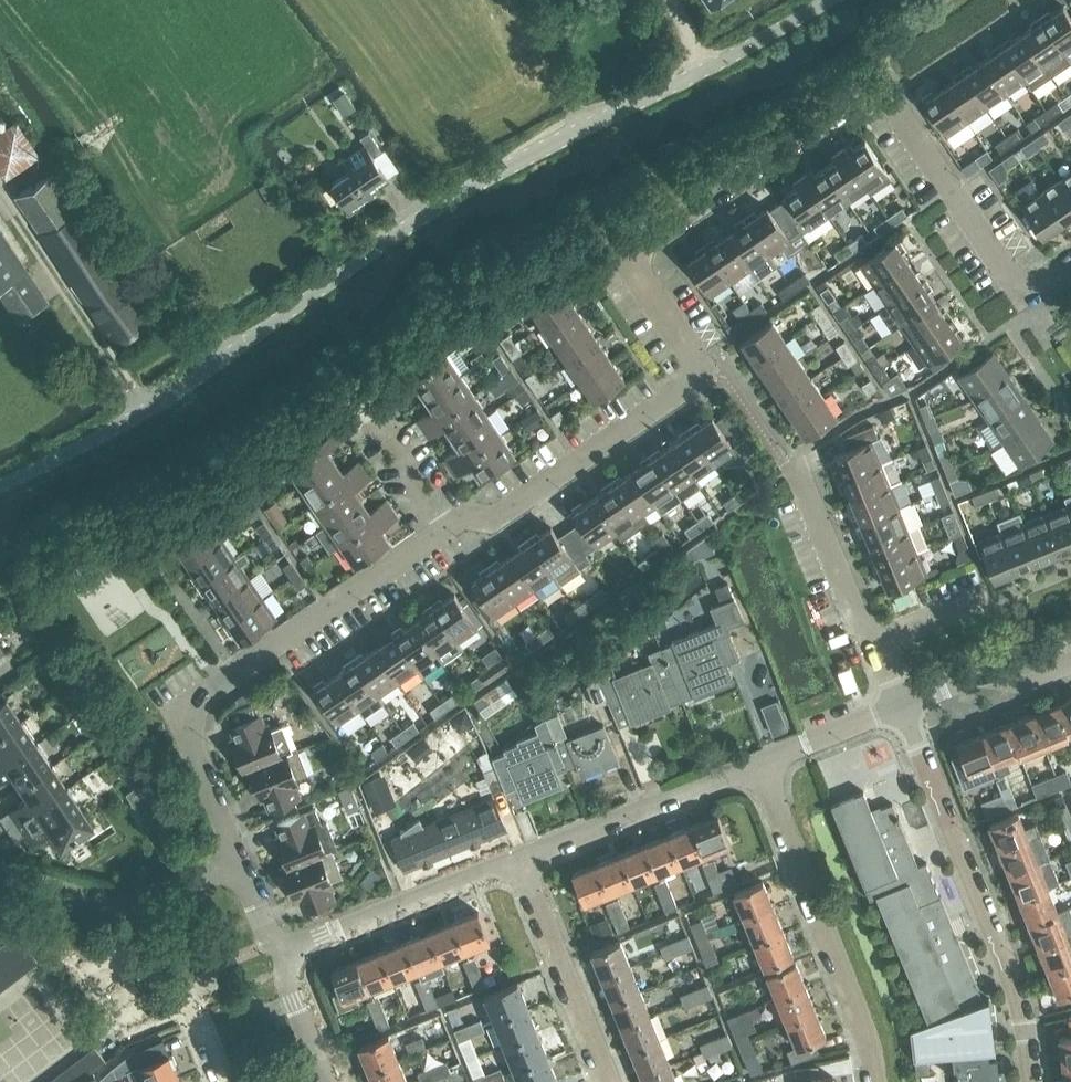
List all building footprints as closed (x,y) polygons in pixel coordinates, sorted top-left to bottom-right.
[(1043,19),(1066,53),(1070,49),(1070,16),(1064,5),(1043,19)] [(1023,32),(1052,74),(1070,61),(1070,59),(1066,53),(1043,19),(1023,32)] [(1023,32),(1004,46),(1027,79),(1032,87),(1052,74),(1023,32)] [(1004,46),(984,59),(1007,93),(1027,79),(1004,46)] [(984,59),(964,72),(987,106),(1007,93),(984,59)] [(964,72),(944,86),(967,119),(987,106),(964,72)] [(967,119),(944,86),(924,99),(947,133),(967,119)] [(345,91),(336,97),(346,112),(355,106),(345,91)] [(1042,101),(1047,108),(1052,116),(1064,108),(1058,100),(1053,94),(1042,101)] [(1052,116),(1047,108),(1035,116),(1040,124),(1052,116)] [(1070,113),(1058,120),(1064,128),(1070,124),(1070,114),(1070,113)] [(1026,122),(1007,135),(1012,143),(1031,130),(1026,122)] [(331,184),(350,211),(382,189),(381,188),(378,183),(389,176),(374,156),(383,149),(370,130),(361,136),(366,143),(343,160),(350,171),(331,184)] [(1044,131),(1032,138),(1038,146),(1049,138),(1044,131)] [(1012,143),(1007,135),(995,143),(1001,151),(1012,143)] [(851,141),(842,146),(868,187),(871,191),(892,177),(866,138),(854,146),(851,141)] [(1038,146),(1032,138),(1021,146),(1026,154),(1038,146)] [(836,158),(825,165),(849,200),(868,187),(842,146),(833,153),(836,158)] [(975,156),(981,164),(993,156),(987,148),(975,156)] [(1002,158),(1008,166),(1019,158),(1013,150),(1002,158)] [(811,167),(802,173),(829,213),(849,200),(825,165),(815,172),(811,167)] [(134,286),(54,168),(17,194),(116,339),(155,312),(137,285),(134,286)] [(1060,178),(1070,195),(1070,170),(1060,178)] [(787,195),(782,199),(801,228),(807,224),(809,227),(829,213),(802,173),(793,179),(797,185),(786,193),(787,195)] [(1040,191),(1061,221),(1070,214),(1070,195),(1060,178),(1040,191)] [(267,182),(260,187),(274,208),(281,203),(267,182)] [(1061,221),(1040,191),(1022,203),(1042,234),(1061,221)] [(767,205),(746,219),(770,253),(781,246),(788,256),(810,241),(801,228),(782,199),(769,208),(767,205)] [(902,205),(888,215),(893,223),(907,213),(902,205)] [(893,223),(888,215),(874,225),(879,232),(893,223)] [(746,219),(727,233),(757,277),(776,264),(769,254),(770,253),(746,219)] [(19,320),(49,301),(0,227),(0,290),(19,320)] [(727,233),(708,246),(731,280),(749,267),(756,278),(757,277),(727,233)] [(862,233),(849,242),(854,250),(867,241),(862,233)] [(860,263),(874,283),(909,260),(895,239),(860,263)] [(854,250),(849,242),(835,252),(840,259),(854,250)] [(731,280),(708,246),(687,260),(710,294),(731,280)] [(874,283),(888,303),(922,279),(909,260),(874,283)] [(805,274),(790,283),(795,290),(809,282),(805,274)] [(892,329),(901,323),(936,299),(922,279),(888,303),(878,309),(892,329)] [(530,303),(545,326),(576,305),(560,283),(530,303)] [(795,290),(790,283),(778,290),(783,298),(795,290)] [(820,290),(827,301),(835,296),(828,285),(820,290)] [(525,291),(516,296),(521,304),(530,299),(525,291)] [(901,323),(914,343),(949,319),(936,299),(901,323)] [(761,301),(750,308),(756,317),(767,309),(761,301)] [(501,303),(483,315),(487,323),(506,310),(501,303)] [(810,309),(816,318),(825,313),(819,303),(810,309)] [(839,319),(846,331),(855,325),(847,313),(848,313),(843,304),(833,311),(839,319)] [(545,326),(558,345),(588,324),(577,307),(576,305),(545,326)] [(756,317),(750,308),(739,316),(745,325),(756,317)] [(825,313),(816,318),(829,337),(837,332),(825,313)] [(742,340),(755,359),(786,339),(772,319),(742,340)] [(949,319),(914,343),(928,363),(929,362),(948,350),(963,339),(949,319)] [(558,345),(571,363),(601,343),(588,324),(558,345)] [(855,325),(846,331),(859,351),(868,345),(855,325)] [(500,338),(506,347),(514,342),(508,333),(500,338)] [(492,334),(481,342),(487,352),(496,346),(499,344),(492,334)] [(755,359),(768,378),(798,358),(786,339),(755,359)] [(836,346),(842,355),(851,349),(845,340),(836,346)] [(514,342),(506,347),(513,357),(520,351),(514,342)] [(571,363),(583,381),(613,361),(601,343),(571,363)] [(419,386),(426,396),(461,373),(474,364),(462,347),(449,355),(447,352),(395,387),(402,397),(419,386)] [(857,358),(851,349),(842,355),(848,364),(857,358)] [(948,350),(929,362),(934,369),(952,357),(948,350)] [(958,374),(974,397),(1009,374),(993,351),(958,374)] [(874,352),(866,358),(874,369),(882,364),(876,355),(874,352)] [(768,378),(781,398),(812,377),(798,358),(768,378)] [(613,361),(583,381),(594,398),(624,377),(613,361)] [(506,362),(499,367),(502,372),(510,368),(506,362)] [(882,364),(874,369),(882,381),(890,376),(882,364)] [(525,375),(532,384),(540,379),(533,370),(525,375)] [(890,376),(882,381),(890,393),(907,386),(897,371),(890,376)] [(461,373),(426,396),(434,407),(417,419),(423,427),(474,393),(461,373)] [(974,397),(989,419),(1023,395),(1009,374),(974,397)] [(781,398),(794,416),(824,395),(812,377),(781,398)] [(517,392),(524,387),(518,378),(507,385),(513,394),(516,392),(517,392)] [(540,379),(532,384),(538,394),(546,388),(540,379)] [(861,385),(867,394),(876,388),(870,379),(861,385)] [(517,392),(516,392),(522,400),(530,395),(524,387),(517,392)] [(446,425),(454,436),(487,412),(474,393),(423,427),(429,436),(446,425)] [(824,395),(794,416),(806,435),(837,414),(824,395)] [(989,419),(1004,441),(1038,417),(1023,395),(989,419)] [(919,405),(924,417),(933,413),(929,401),(919,405)] [(538,406),(520,419),(526,428),(544,416),(538,406)] [(890,406),(878,411),(881,420),(893,415),(890,406)] [(551,413),(558,423),(567,417),(561,408),(551,413)] [(445,458),(451,467),(501,432),(487,412),(454,436),(461,447),(445,458)] [(712,415),(691,429),(715,463),(725,457),(728,461),(743,460),(754,453),(747,442),(726,412),(715,420),(712,415)] [(933,413),(924,417),(929,431),(939,428),(933,413)] [(1038,417),(1004,441),(1019,464),(1054,440),(1038,417)] [(834,454),(844,477),(890,457),(891,457),(878,435),(874,424),(842,436),(847,448),(834,454)] [(287,462),(301,482),(336,459),(328,448),(344,437),(338,427),(287,462)] [(691,429),(672,443),(701,485),(702,484),(697,476),(715,463),(691,429)] [(501,432),(451,467),(456,475),(473,464),(481,475),(515,453),(501,432)] [(935,444),(943,466),(951,462),(943,441),(935,444)] [(672,443),(653,456),(682,498),(701,485),(672,443)] [(918,448),(927,470),(936,467),(927,444),(918,448)] [(281,449),(270,456),(274,463),(285,455),(281,449)] [(653,456),(633,469),(662,512),(682,498),(653,456)] [(844,477),(852,498),(890,482),(899,479),(890,457),(844,477)] [(1061,461),(1065,470),(1070,467),(1070,457),(1061,461)] [(301,482),(315,502),(366,467),(359,458),(343,470),(336,459),(301,482)] [(951,462),(943,466),(948,481),(958,477),(951,462)] [(315,502),(328,522),(363,499),(355,488),(371,476),(366,467),(315,502)] [(1044,468),(1030,473),(1033,481),(1047,476),(1044,468)] [(633,469),(613,483),(642,525),(649,519),(645,512),(654,506),(659,514),(662,512),(633,469)] [(1033,481),(1030,473),(1017,478),(1020,486),(1033,481)] [(929,479),(934,491),(944,487),(939,475),(929,479)] [(852,498),(861,521),(900,505),(890,482),(852,498)] [(613,483),(593,497),(617,531),(622,538),(642,525),(613,483)] [(229,497),(245,523),(264,511),(248,485),(229,497)] [(999,486),(986,491),(989,500),(1002,495),(999,486)] [(944,487),(934,491),(939,505),(949,502),(944,487)] [(989,500),(986,491),(972,496),(976,505),(989,500)] [(724,500),(729,508),(741,500),(735,492),(724,500)] [(577,523),(569,528),(586,553),(617,531),(593,497),(577,508),(573,511),(580,520),(577,523)] [(318,529),(331,549),(342,542),(393,507),(386,498),(370,509),(363,499),(328,522),(318,529)] [(276,500),(265,508),(273,520),(284,513),(276,500)] [(861,521),(870,543),(917,523),(909,502),(900,505),(861,521)] [(1046,513),(1061,551),(1070,547),(1070,511),(1068,504),(1046,513)] [(393,507),(342,542),(355,562),(390,538),(382,527),(398,515),(393,507)] [(707,511),(696,519),(702,527),(713,519),(707,511)] [(941,516),(949,537),(962,531),(954,511),(953,511),(941,516)] [(1020,512),(998,521),(1002,531),(1017,568),(1039,560),(1024,522),(1020,512)] [(1046,513),(1024,522),(1039,560),(1061,551),(1046,513)] [(174,539),(188,560),(222,537),(208,516),(174,539)] [(702,527),(696,519),(685,527),(691,535),(702,527)] [(260,526),(266,535),(275,530),(269,520),(260,526)] [(870,543),(879,565),(917,550),(927,546),(917,523),(870,543)] [(552,526),(531,540),(561,583),(581,569),(580,567),(591,560),(586,553),(569,528),(559,536),(552,526)] [(275,530),(266,535),(275,550),(284,544),(275,530)] [(658,547),(663,555),(675,547),(662,530),(651,538),(658,547)] [(962,531),(949,537),(950,538),(954,536),(958,549),(966,546),(962,533),(962,531)] [(1002,531),(979,540),(994,578),(1017,568),(1002,531)] [(710,534),(687,550),(692,561),(717,551),(710,534)] [(188,560),(202,580),(236,557),(222,537),(188,560)] [(297,538),(290,543),(292,546),(299,541),(297,538)] [(531,540),(511,553),(535,588),(541,597),(561,583),(531,540)] [(658,547),(646,555),(652,563),(663,555),(658,547)] [(917,550),(879,565),(888,588),(927,572),(917,550)] [(202,580),(215,599),(249,576),(243,567),(254,559),(249,552),(238,559),(236,557),(202,580)] [(511,553),(492,567),(516,601),(535,588),(511,553)] [(307,554),(300,559),(305,566),(312,561),(307,554)] [(283,565),(291,576),(299,571),(292,559),(283,565)] [(516,601),(492,567),(471,581),(480,593),(474,598),(489,620),(495,615),(516,601)] [(299,571),(291,576),(298,587),(307,582),(299,571)] [(215,599),(229,619),(263,596),(249,576),(215,599)] [(676,684),(677,683),(688,679),(695,696),(734,681),(726,660),(738,655),(739,658),(740,657),(729,628),(746,621),(738,600),(736,600),(729,582),(715,587),(721,602),(711,606),(718,621),(673,640),(674,642),(661,647),(676,684)] [(455,592),(435,606),(458,640),(478,626),(455,592)] [(263,596),(229,619),(242,639),(276,616),(263,596)] [(587,597),(576,605),(581,613),(593,605),(587,597)] [(20,604),(11,610),(17,618),(26,612),(20,604)] [(581,613),(576,605),(565,613),(570,621),(581,613)] [(435,606),(415,619),(444,662),(460,652),(454,643),(458,640),(435,606)] [(28,615),(19,622),(24,629),(33,622),(29,616),(28,615)] [(415,619),(395,633),(424,675),(444,662),(415,619)] [(548,624),(537,632),(542,640),(554,632),(548,624)] [(542,640),(537,632),(526,640),(531,648),(542,640)] [(395,633),(376,646),(399,680),(409,674),(414,670),(419,678),(424,675),(395,633)] [(358,659),(356,660),(379,694),(399,680),(376,646),(358,659)] [(609,664),(598,674),(598,676),(609,703),(622,697),(632,722),(672,706),(671,704),(682,699),(676,684),(661,647),(649,652),(652,660),(613,676),(609,664)] [(503,657),(481,673),(487,681),(509,665),(503,657)] [(356,660),(336,673),(360,707),(365,714),(380,704),(375,697),(379,694),(356,660)] [(360,707),(336,673),(316,687),(339,721),(360,707)] [(487,681),(481,673),(466,683),(472,691),(487,681)] [(598,676),(588,684),(598,709),(610,705),(609,703),(598,676)] [(508,677),(496,685),(507,701),(519,693),(508,677)] [(24,718),(8,695),(0,700),(0,734),(24,718)] [(451,695),(442,701),(447,708),(455,702),(451,695)] [(1057,703),(1069,733),(1070,738),(1070,698),(1057,703)] [(447,708),(442,701),(428,710),(433,717),(447,708)] [(244,770),(250,768),(250,767),(293,750),(292,748),(282,724),(271,728),(270,725),(264,728),(254,702),(228,713),(233,725),(238,738),(233,741),(244,770)] [(1057,703),(1033,713),(1044,742),(1069,733),(1057,703)] [(450,719),(459,733),(471,725),(463,712),(450,719)] [(1033,713),(1008,723),(1020,752),(1044,742),(1033,713)] [(559,714),(547,719),(567,768),(577,764),(582,775),(619,761),(605,724),(568,738),(559,714)] [(507,754),(493,760),(495,765),(504,786),(509,798),(520,793),(522,798),(562,783),(557,771),(567,768),(547,719),(547,717),(536,724),(540,734),(519,742),(520,746),(506,751),(507,754)] [(38,740),(24,718),(0,734),(0,766),(38,740)] [(414,720),(402,728),(408,736),(420,727),(414,720)] [(1008,723),(984,733),(1000,774),(1012,769),(1007,758),(1020,752),(1008,723)] [(408,736),(402,728),(391,736),(397,744),(408,736)] [(999,774),(1000,774),(984,733),(958,744),(962,753),(952,757),(964,788),(999,774)] [(426,739),(411,750),(418,760),(420,758),(424,758),(430,754),(430,750),(433,748),(426,739)] [(21,784),(54,762),(38,740),(0,766),(0,781),(13,772),(21,784)] [(371,750),(377,758),(389,750),(383,742),(371,750)] [(109,748),(115,758),(122,753),(116,743),(109,748)] [(250,767),(250,768),(261,796),(267,794),(272,807),(298,797),(293,783),(298,781),(297,778),(309,773),(298,746),(292,748),(293,750),(250,767)] [(1,816),(8,826),(69,785),(54,762),(21,784),(29,796),(1,816)] [(488,777),(479,781),(484,793),(493,790),(493,791),(504,786),(495,765),(494,765),(485,769),(485,770),(488,777)] [(334,778),(348,786),(349,786),(356,775),(341,766),(334,778)] [(1057,774),(1063,787),(1067,785),(1070,784),(1070,781),(1067,770),(1057,774)] [(1003,794),(1012,790),(1006,775),(1002,777),(1001,777),(997,778),(1003,793),(1003,794)] [(380,776),(365,783),(375,807),(390,801),(380,776)] [(1052,776),(1033,784),(1038,797),(1057,789),(1052,776)] [(140,782),(128,791),(138,806),(150,797),(140,782)] [(69,785),(8,826),(18,841),(27,834),(33,842),(46,834),(57,851),(96,825),(69,785)] [(361,807),(353,786),(340,791),(348,811),(361,807)] [(1009,809),(1018,805),(1012,790),(1003,794),(1009,809)] [(916,1058),(953,1054),(988,1050),(996,1049),(987,998),(981,999),(974,983),(977,982),(928,862),(919,865),(893,803),(891,799),(879,804),(878,802),(870,805),(863,791),(832,804),(871,898),(878,895),(931,1023),(932,1025),(913,1033),(916,1058)] [(495,796),(439,819),(451,851),(508,827),(495,796)] [(1064,823),(1070,820),(1070,815),(1067,806),(1059,809),(1064,823)] [(284,868),(284,869),(333,850),(338,848),(327,822),(322,824),(316,807),(278,822),(283,836),(278,838),(289,866),(284,868)] [(991,824),(1001,849),(1029,838),(1029,837),(1019,813),(991,824)] [(719,815),(694,825),(706,854),(731,844),(719,815)] [(451,851),(439,819),(425,825),(421,818),(403,831),(404,833),(394,837),(407,869),(451,851)] [(694,825),(670,834),(682,864),(706,854),(694,825)] [(1001,849),(1011,874),(1050,858),(1040,833),(1029,837),(1029,838),(1001,849)] [(670,834),(646,844),(658,874),(682,864),(670,834)] [(646,844),(622,853),(634,883),(658,874),(646,844)] [(333,850),(284,869),(296,898),(301,896),(306,909),(333,899),(327,885),(332,883),(331,880),(343,875),(333,850)] [(622,853),(598,863),(610,893),(634,883),(622,853)] [(1011,874),(1021,899),(1049,887),(1049,886),(1060,882),(1050,858),(1011,874)] [(703,863),(708,878),(720,873),(714,859),(703,863)] [(610,893),(598,863),(573,873),(585,903),(610,893)] [(720,873),(708,878),(714,892),(726,887),(720,873)] [(655,882),(660,897),(672,892),(666,878),(655,882)] [(735,893),(745,917),(774,905),(764,881),(735,893)] [(1021,899),(1031,923),(1059,912),(1049,887),(1021,899)] [(672,892),(660,897),(666,911),(678,907),(672,892)] [(607,903),(613,917),(625,912),(619,898),(607,903)] [(745,917),(755,942),(784,930),(774,905),(745,917)] [(1041,948),(1069,936),(1070,935),(1070,909),(1070,907),(1059,912),(1031,923),(1041,948)] [(479,911),(454,921),(465,950),(491,940),(479,911)] [(625,912),(613,917),(618,930),(630,926),(625,912)] [(690,921),(697,937),(708,932),(702,916),(690,921)] [(609,918),(593,925),(598,937),(614,930),(609,918)] [(454,921),(429,931),(441,960),(465,950),(454,921)] [(39,958),(17,930),(3,940),(0,936),(0,988),(39,958)] [(784,930),(755,942),(766,968),(794,956),(784,930)] [(429,931),(405,940),(417,970),(441,960),(429,931)] [(708,932),(697,937),(706,962),(718,957),(710,938),(708,932)] [(689,934),(674,940),(679,951),(693,945),(689,934)] [(1051,972),(1070,964),(1070,942),(1069,936),(1041,948),(1051,972)] [(405,940),(381,950),(393,979),(417,970),(405,940)] [(679,951),(674,940),(660,946),(665,957),(679,951)] [(84,941),(77,947),(85,957),(92,951),(84,941)] [(592,952),(602,976),(630,964),(620,941),(592,952)] [(381,950),(357,960),(369,989),(393,979),(381,950)] [(463,961),(469,976),(481,971),(475,957),(463,961)] [(369,989),(357,960),(332,970),(340,990),(332,994),(339,1011),(361,1002),(357,994),(369,989)] [(768,973),(778,998),(806,986),(796,962),(768,973)] [(602,976),(612,1001),(640,989),(630,964),(602,976)] [(1051,972),(1061,998),(1070,994),(1070,964),(1051,972)] [(481,971),(469,976),(475,990),(487,986),(481,971)] [(415,981),(421,995),(433,991),(427,976),(415,981)] [(485,995),(495,1020),(527,1007),(517,981),(485,995)] [(708,983),(694,989),(699,1001),(713,995),(708,983)] [(778,998),(788,1022),(816,1011),(806,986),(778,998)] [(612,1001),(622,1025),(650,1014),(640,989),(612,1001)] [(699,1001),(694,989),(680,995),(684,1006),(699,1001)] [(433,991),(421,995),(427,1010),(438,1005),(434,993),(433,991)] [(367,1001),(373,1015),(384,1010),(379,996),(367,1001)] [(495,1020),(505,1044),(537,1031),(527,1007),(495,1020)] [(729,1017),(739,1042),(751,1037),(749,1031),(757,1028),(749,1009),(729,1017)] [(384,1010),(373,1015),(379,1029),(390,1025),(384,1010)] [(816,1011),(788,1022),(798,1047),(788,1051),(793,1063),(819,1052),(815,1041),(827,1036),(816,1011)] [(622,1025),(632,1050),(660,1039),(650,1014),(622,1025)] [(486,1031),(481,1019),(467,1024),(472,1036),(486,1031)] [(1064,1065),(1070,1065),(1070,1020),(1068,1021),(1070,1037),(1061,1038),(1064,1065)] [(454,1030),(459,1041),(472,1036),(467,1024),(454,1030)] [(505,1044),(515,1068),(547,1055),(537,1031),(505,1044)] [(728,1033),(714,1039),(718,1050),(733,1044),(728,1033)] [(360,1045),(370,1070),(398,1059),(388,1034),(360,1045)] [(408,1041),(413,1053),(429,1046),(424,1034),(408,1041)] [(751,1037),(739,1042),(745,1058),(758,1053),(751,1037)] [(632,1050),(642,1075),(670,1063),(660,1039),(632,1050)] [(718,1050),(714,1039),(699,1045),(704,1056),(718,1050)] [(107,1059),(94,1044),(45,1081),(77,1081),(107,1059)] [(181,1080),(170,1054),(141,1066),(134,1049),(113,1066),(117,1075),(127,1071),(132,1081),(175,1081),(181,1080)] [(953,1054),(957,1081),(1001,1081),(998,1060),(989,1061),(988,1050),(953,1054)] [(521,1081),(550,1081),(557,1079),(547,1055),(515,1068),(521,1081)] [(928,1058),(917,1059),(919,1072),(929,1070),(928,1058)] [(375,1081),(408,1081),(398,1059),(370,1070),(375,1081)] [(448,1059),(434,1065),(439,1077),(453,1071),(448,1059)] [(642,1075),(645,1081),(678,1081),(670,1063),(642,1075)] [(434,1065),(420,1071),(424,1081),(427,1081),(439,1077),(434,1065)] [(804,1081),(835,1081),(834,1076),(821,1078),(819,1066),(795,1069),(797,1081),(803,1080),(804,1081)] [(488,1072),(492,1081),(498,1081),(506,1079),(501,1067),(488,1072)] [(488,1072),(474,1078),(476,1081),(492,1081),(488,1072)]
